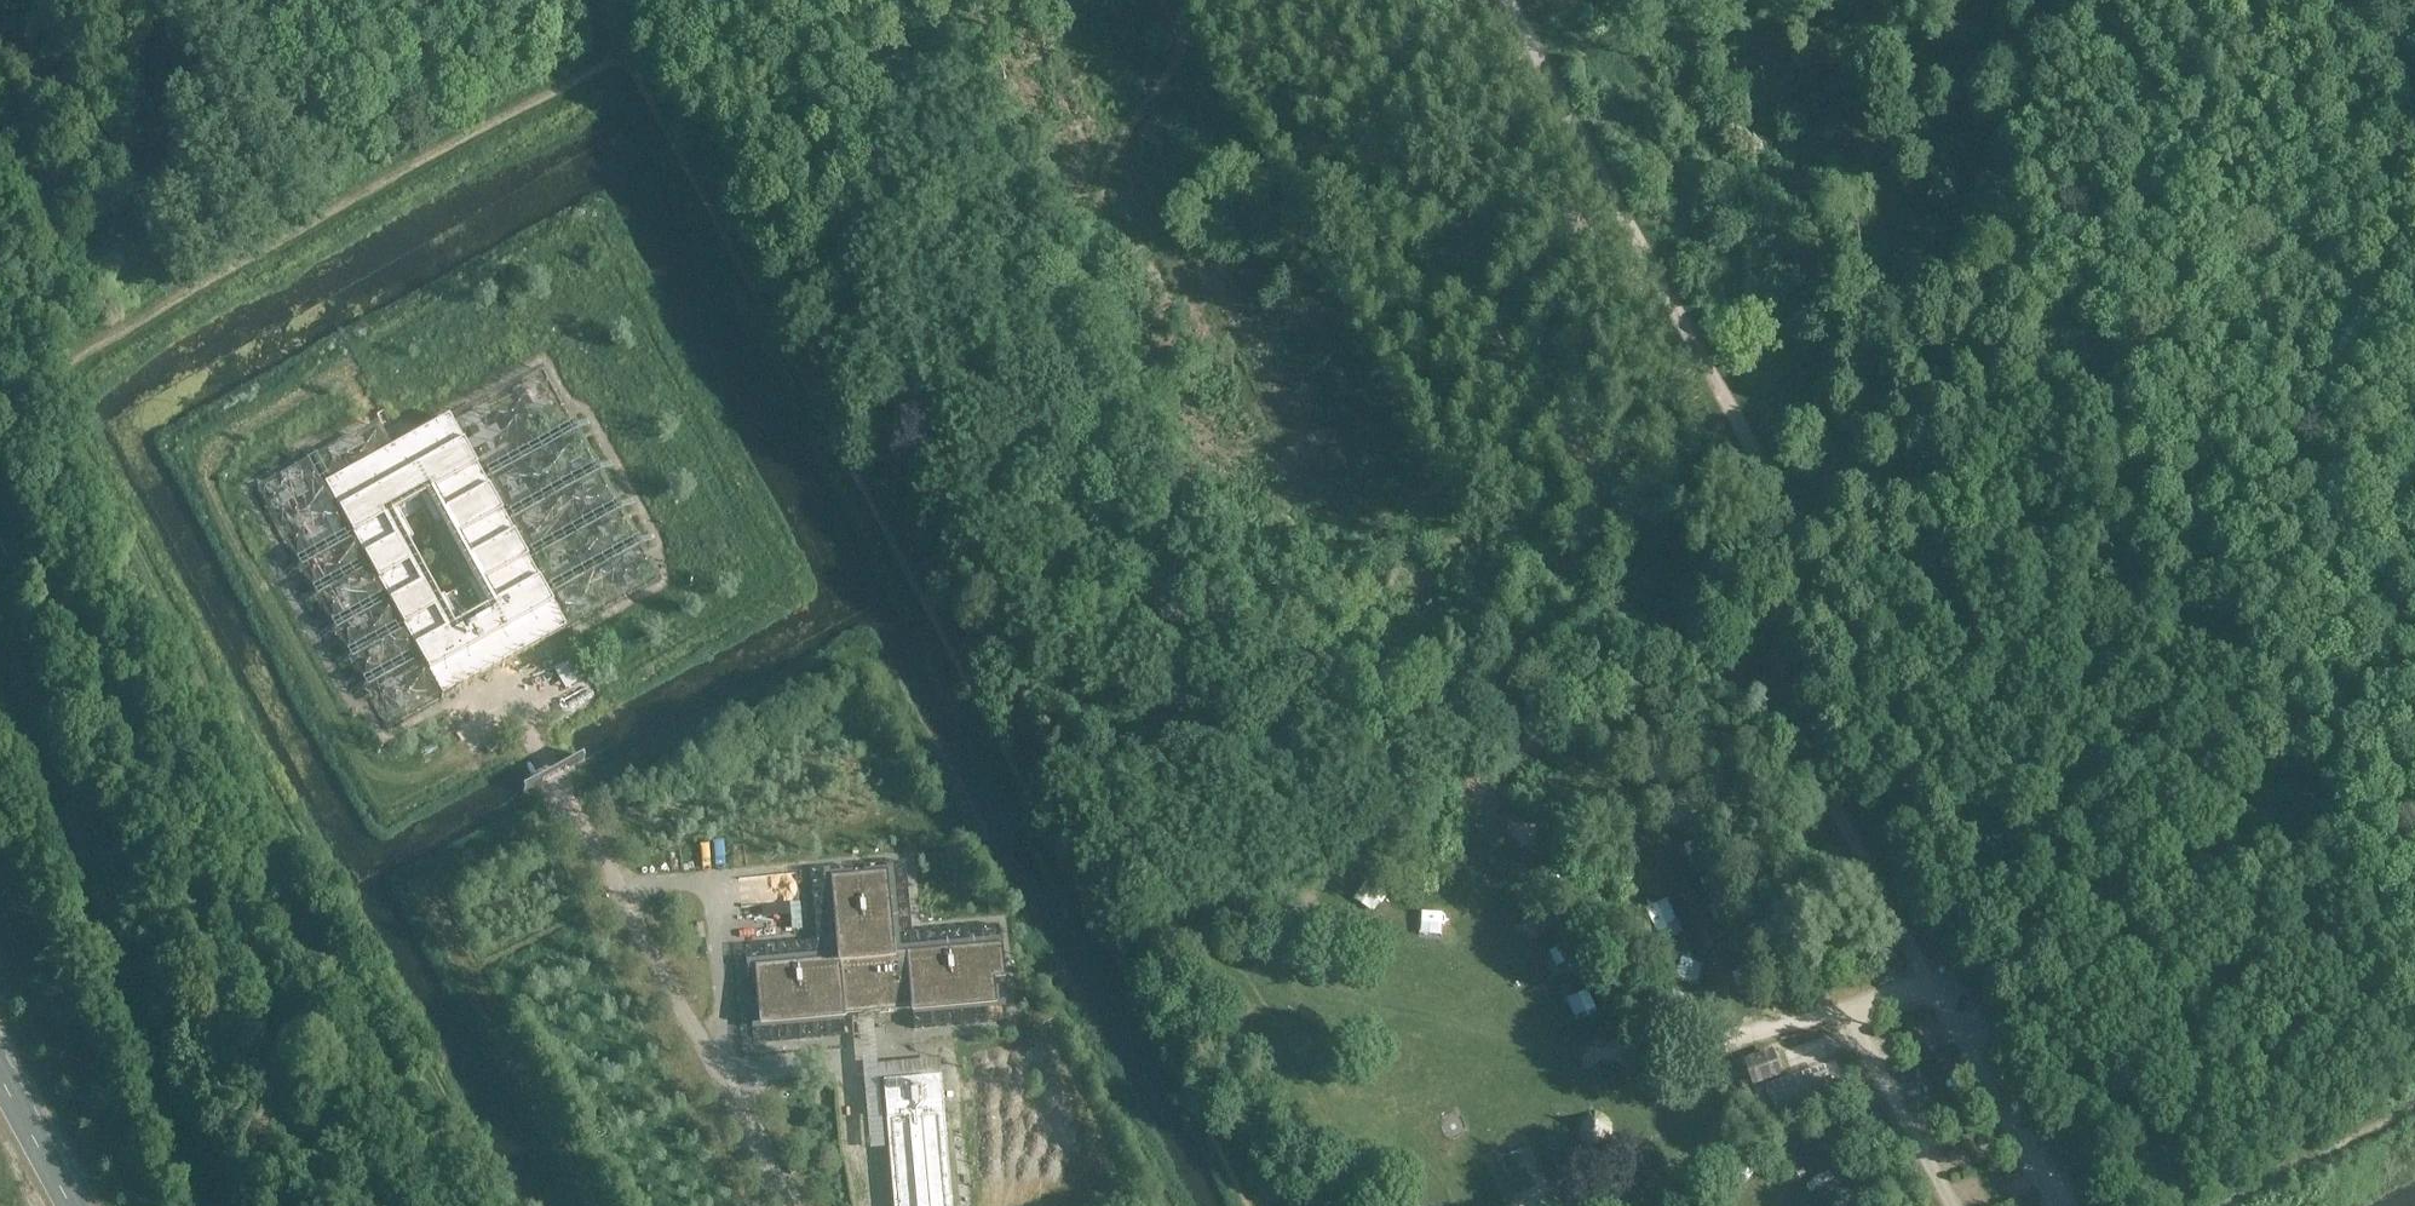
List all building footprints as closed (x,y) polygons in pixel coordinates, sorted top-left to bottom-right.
[(555,638),(439,426),(315,494),(431,706),(555,638)] [(893,954),(886,872),(829,877),(836,959),(753,967),(758,1024),(995,1003),(993,982),(1004,981),(1001,945),(893,954)] [(1751,1062),(1758,1082),(1779,1074),(1772,1054),(1751,1062)] [(882,1083),(887,1133),(889,1133),(890,1146),(888,1146),(893,1205),(951,1205),(940,1078),(882,1083)] [(1812,1078),(1766,1095),(1772,1110),(1818,1094),(1812,1078)]
